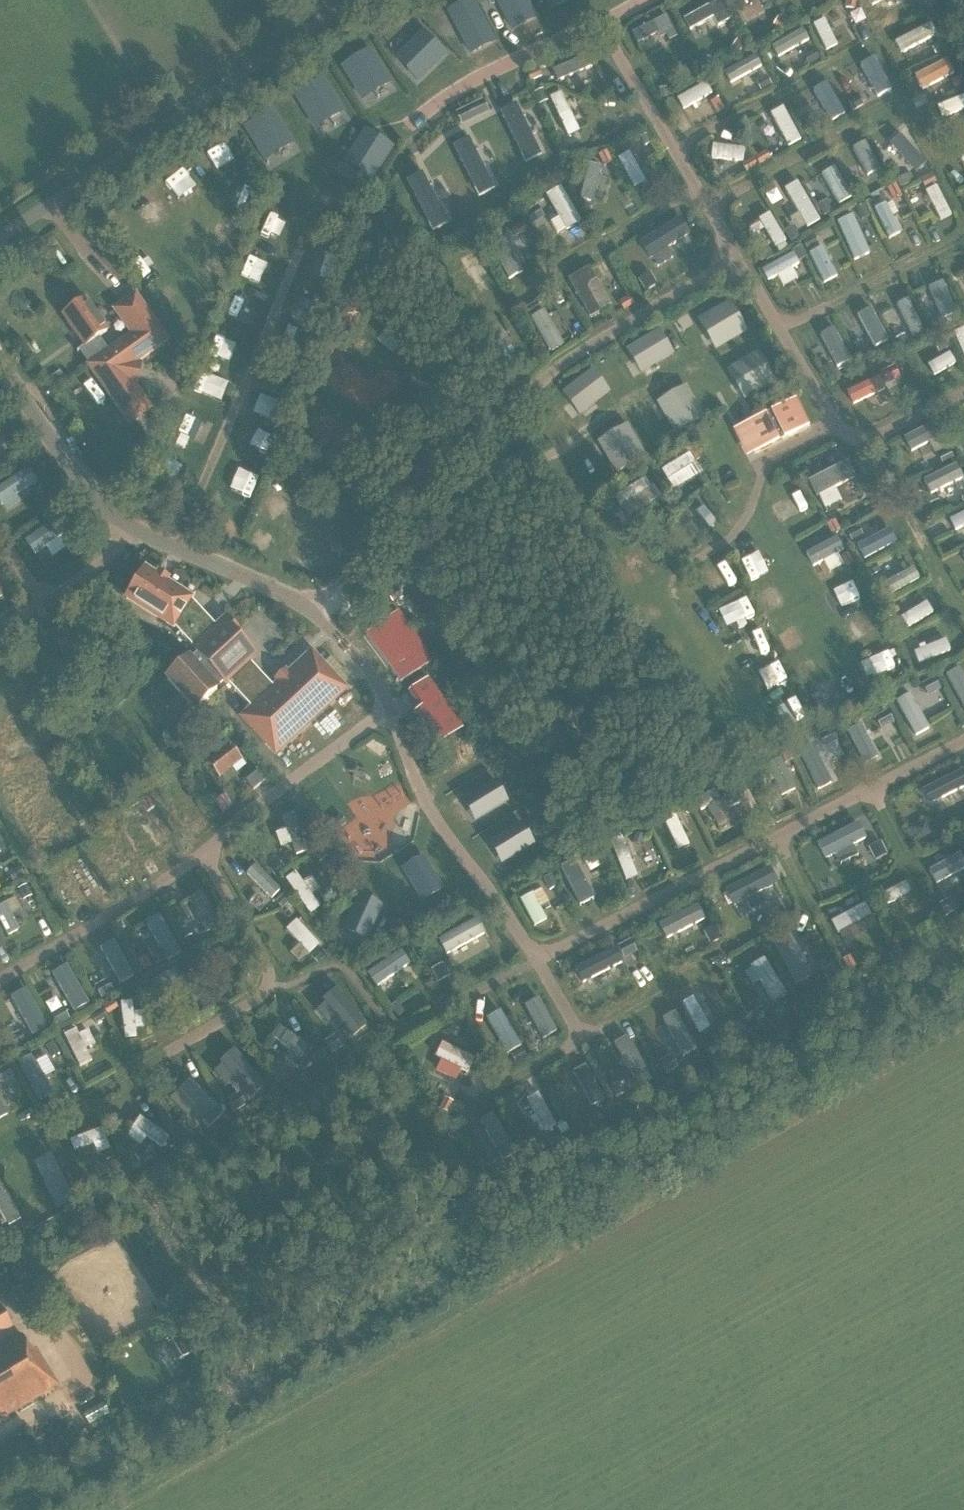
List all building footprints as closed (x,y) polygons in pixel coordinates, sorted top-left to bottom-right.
[(445,5),(458,24),(473,14),(464,0),(452,0),(445,5)] [(509,13),(502,0),(481,0),(493,21),(509,13)] [(539,21),(555,16),(550,0),(533,0),(539,21)] [(750,27),(769,16),(760,0),(747,0),(738,5),(750,27)] [(893,0),(875,0),(868,10),(881,19),(893,0)] [(683,17),(687,26),(721,10),(716,1),(683,17)] [(644,48),(674,26),(664,12),(634,34),(644,48)] [(835,38),(845,35),(840,19),(830,22),(835,38)] [(711,20),(691,25),(694,40),(715,36),(711,20)] [(825,21),(813,27),(827,57),(840,51),(825,21)] [(426,71),(441,64),(423,27),(407,35),(426,71)] [(802,59),(799,54),(813,44),(801,27),(773,46),(788,68),(802,59)] [(903,63),(940,44),(932,27),(894,46),(903,63)] [(730,87),(763,76),(757,58),(724,69),(730,87)] [(918,74),(922,89),(955,80),(952,65),(918,74)] [(846,74),(836,80),(843,92),(853,86),(846,74)] [(761,93),(773,89),(769,77),(757,81),(761,93)] [(849,101),(857,117),(892,99),(884,83),(849,101)] [(709,85),(677,96),(682,113),(714,102),(709,85)] [(946,124),(963,118),(963,100),(958,102),(952,86),(928,94),(933,109),(940,107),(946,124)] [(829,88),(819,93),(833,122),(843,117),(829,88)] [(770,117),(790,153),(803,145),(783,109),(770,117)] [(353,167),(367,162),(355,130),(341,136),(353,167)] [(900,139),(886,152),(912,179),(926,165),(900,139)] [(527,141),(501,153),(507,167),(533,156),(527,141)] [(866,176),(880,168),(865,144),(851,152),(866,176)] [(710,168),(743,173),(746,150),(714,145),(710,168)] [(222,187),(232,179),(212,153),(202,161),(222,187)] [(619,158),(632,191),(645,186),(632,153),(619,158)] [(306,191),(331,170),(323,160),(297,181),(306,191)] [(584,196),(598,198),(601,166),(587,165),(584,196)] [(822,176),(836,207),(851,201),(838,170),(822,176)] [(798,215),(791,219),(800,235),(821,222),(797,184),(784,192),(798,215)] [(455,187),(433,205),(443,218),(457,207),(459,210),(468,204),(455,187)] [(938,188),(926,193),(941,227),(953,222),(938,188)] [(922,192),(910,198),(918,215),(931,210),(922,192)] [(581,221),(566,196),(551,205),(566,229),(581,221)] [(633,201),(622,209),(631,221),(642,213),(633,201)] [(889,204),(875,210),(890,245),(904,239),(889,204)] [(774,215),(760,220),(775,259),(789,254),(774,215)] [(839,224),(851,262),(868,256),(855,219),(839,224)] [(514,257),(529,259),(532,239),(502,236),(499,265),(513,267),(514,257)] [(656,255),(669,249),(664,238),(651,243),(656,255)] [(644,295),(665,285),(645,241),(624,250),(644,295)] [(810,252),(819,280),(835,275),(826,247),(810,252)] [(770,287),(779,283),(785,293),(800,284),(794,273),(802,268),(794,254),(762,272),(770,287)] [(908,276),(920,270),(913,257),(901,263),(908,276)] [(569,279),(590,321),(600,315),(599,313),(611,306),(591,268),(569,279)] [(944,283),(930,287),(940,320),(954,317),(944,283)] [(130,334),(108,350),(98,337),(106,331),(85,301),(63,316),(84,346),(76,352),(87,366),(125,419),(147,404),(133,384),(136,363),(168,340),(135,294),(113,309),(130,334)] [(908,334),(913,332),(914,338),(922,336),(914,301),(901,304),(908,334)] [(704,308),(681,334),(694,345),(717,320),(704,308)] [(548,356),(565,350),(548,309),(532,316),(548,356)] [(878,316),(860,320),(865,338),(872,337),(875,352),(886,349),(878,316)] [(955,333),(963,357),(963,330),(955,333)] [(631,367),(665,346),(656,331),(621,351),(631,367)] [(835,337),(823,342),(838,378),(850,373),(835,337)] [(937,378),(959,368),(952,353),(930,363),(937,378)] [(885,370),(873,375),(883,400),(895,395),(885,370)] [(569,409),(578,399),(564,388),(546,409),(560,420),(568,409),(569,409)] [(674,393),(664,402),(676,415),(686,406),(674,393)] [(732,430),(746,457),(809,426),(795,399),(732,430)] [(910,455),(945,438),(936,421),(901,438),(910,455)] [(651,457),(661,445),(641,429),(632,441),(651,457)] [(593,455),(582,468),(602,486),(613,473),(593,455)] [(676,495),(704,483),(693,458),(665,470),(676,495)] [(842,505),(837,489),(857,483),(851,464),(809,476),(819,512),(842,505)] [(951,507),(963,499),(963,476),(963,474),(940,489),(951,507)] [(21,480),(4,497),(16,509),(33,492),(21,480)] [(628,508),(652,491),(643,480),(620,497),(628,508)] [(879,522),(855,527),(858,542),(882,537),(879,522)] [(40,536),(49,554),(70,544),(61,526),(40,536)] [(825,567),(831,575),(845,567),(837,555),(844,551),(836,537),(805,556),(816,573),(825,567)] [(913,567),(881,585),(889,600),(918,584),(916,579),(919,578),(913,567)] [(216,627),(191,600),(192,598),(144,568),(125,598),(173,628),(174,627),(196,652),(166,679),(194,709),(225,681),(251,709),(241,718),(274,754),(345,689),(312,653),(274,688),(249,662),(250,660),(218,625),(216,627)] [(387,595),(393,603),(403,595),(398,588),(387,595)] [(749,597),(736,603),(748,626),(760,620),(749,597)] [(419,668),(432,658),(397,610),(383,621),(364,635),(400,682),(419,668)] [(922,649),(944,641),(940,631),(918,640),(922,649)] [(913,655),(919,668),(952,654),(946,640),(913,655)] [(953,671),(963,697),(963,667),(953,671)] [(405,719),(429,752),(463,728),(428,678),(407,693),(419,709),(405,719)] [(915,741),(930,735),(913,693),(898,699),(915,741)] [(848,729),(862,758),(875,751),(861,723),(848,729)] [(890,726),(880,734),(896,753),(905,745),(890,726)] [(220,777),(231,768),(236,774),(245,766),(226,741),(217,749),(220,753),(208,762),(220,777)] [(806,751),(821,785),(833,780),(827,767),(837,763),(829,742),(806,751)] [(261,773),(248,782),(256,792),(268,782),(261,773)] [(735,793),(719,799),(716,791),(696,799),(704,817),(739,802),(735,793)] [(224,804),(218,809),(225,818),(231,812),(224,804)] [(677,815),(665,820),(678,854),(691,849),(677,815)] [(122,823),(142,865),(158,857),(138,816),(122,823)] [(292,864),(309,856),(295,821),(277,828),(292,864)] [(610,842),(627,885),(639,880),(622,837),(610,842)] [(827,890),(849,880),(836,850),(814,860),(827,890)] [(963,893),(963,874),(955,853),(939,861),(955,897),(963,893)] [(561,869),(579,904),(594,897),(576,862),(561,869)] [(737,906),(776,889),(768,870),(729,888),(737,906)] [(257,874),(246,884),(272,912),(283,902),(257,874)] [(298,878),(286,887),(310,921),(323,912),(298,878)] [(906,883),(878,896),(889,918),(917,905),(906,883)] [(535,933),(550,926),(535,894),(520,901),(535,933)] [(33,905),(19,910),(17,904),(0,910),(0,926),(4,936),(40,923),(33,905)] [(371,933),(373,937),(386,927),(370,906),(347,923),(360,941),(371,933)] [(841,942),(875,932),(867,907),(833,917),(841,942)] [(656,925),(665,946),(702,930),(692,909),(656,925)] [(777,917),(756,919),(758,936),(779,934),(777,917)] [(447,961),(489,945),(481,923),(439,938),(447,961)] [(125,941),(138,934),(134,924),(120,931),(125,941)] [(144,970),(163,959),(168,967),(184,959),(164,924),(129,944),(144,970)] [(297,930),(286,940),(306,962),(318,952),(297,930)] [(813,932),(777,945),(786,967),(821,954),(813,932)] [(619,948),(576,964),(585,987),(628,971),(619,948)] [(760,950),(736,959),(745,982),(770,972),(760,950)] [(93,952),(80,958),(96,994),(110,988),(93,952)] [(404,956),(367,978),(380,1000),(417,978),(404,956)] [(620,999),(631,993),(624,980),(613,986),(620,999)] [(536,1025),(549,1018),(540,1001),(527,1007),(536,1025)] [(23,1019),(16,1023),(10,1009),(0,1013),(0,1041),(3,1047),(30,1035),(23,1019)] [(135,1019),(134,1009),(123,1009),(125,1048),(150,1046),(148,1019),(135,1019)] [(349,1009),(325,1018),(334,1043),(358,1034),(349,1009)] [(674,1014),(658,1022),(680,1066),(696,1058),(674,1014)] [(486,1026),(508,1057),(523,1047),(501,1016),(486,1026)] [(78,1037),(64,1044),(82,1082),(96,1076),(78,1037)] [(435,1061),(442,1064),(436,1076),(462,1087),(474,1060),(442,1046),(435,1061)] [(40,1114),(54,1108),(48,1094),(58,1089),(47,1067),(36,1072),(33,1064),(19,1071),(40,1114)] [(522,1104),(536,1135),(554,1126),(539,1095),(522,1104)] [(132,1134),(161,1162),(172,1151),(143,1123),(132,1134)] [(101,1136),(74,1148),(84,1172),(112,1161),(101,1136)] [(37,1183),(53,1218),(69,1210),(53,1175),(37,1183)] [(0,1191),(0,1234),(18,1227),(3,1189),(0,1191)] [(31,1352),(21,1336),(0,1349),(0,1420),(55,1387),(34,1351),(31,1352)]
